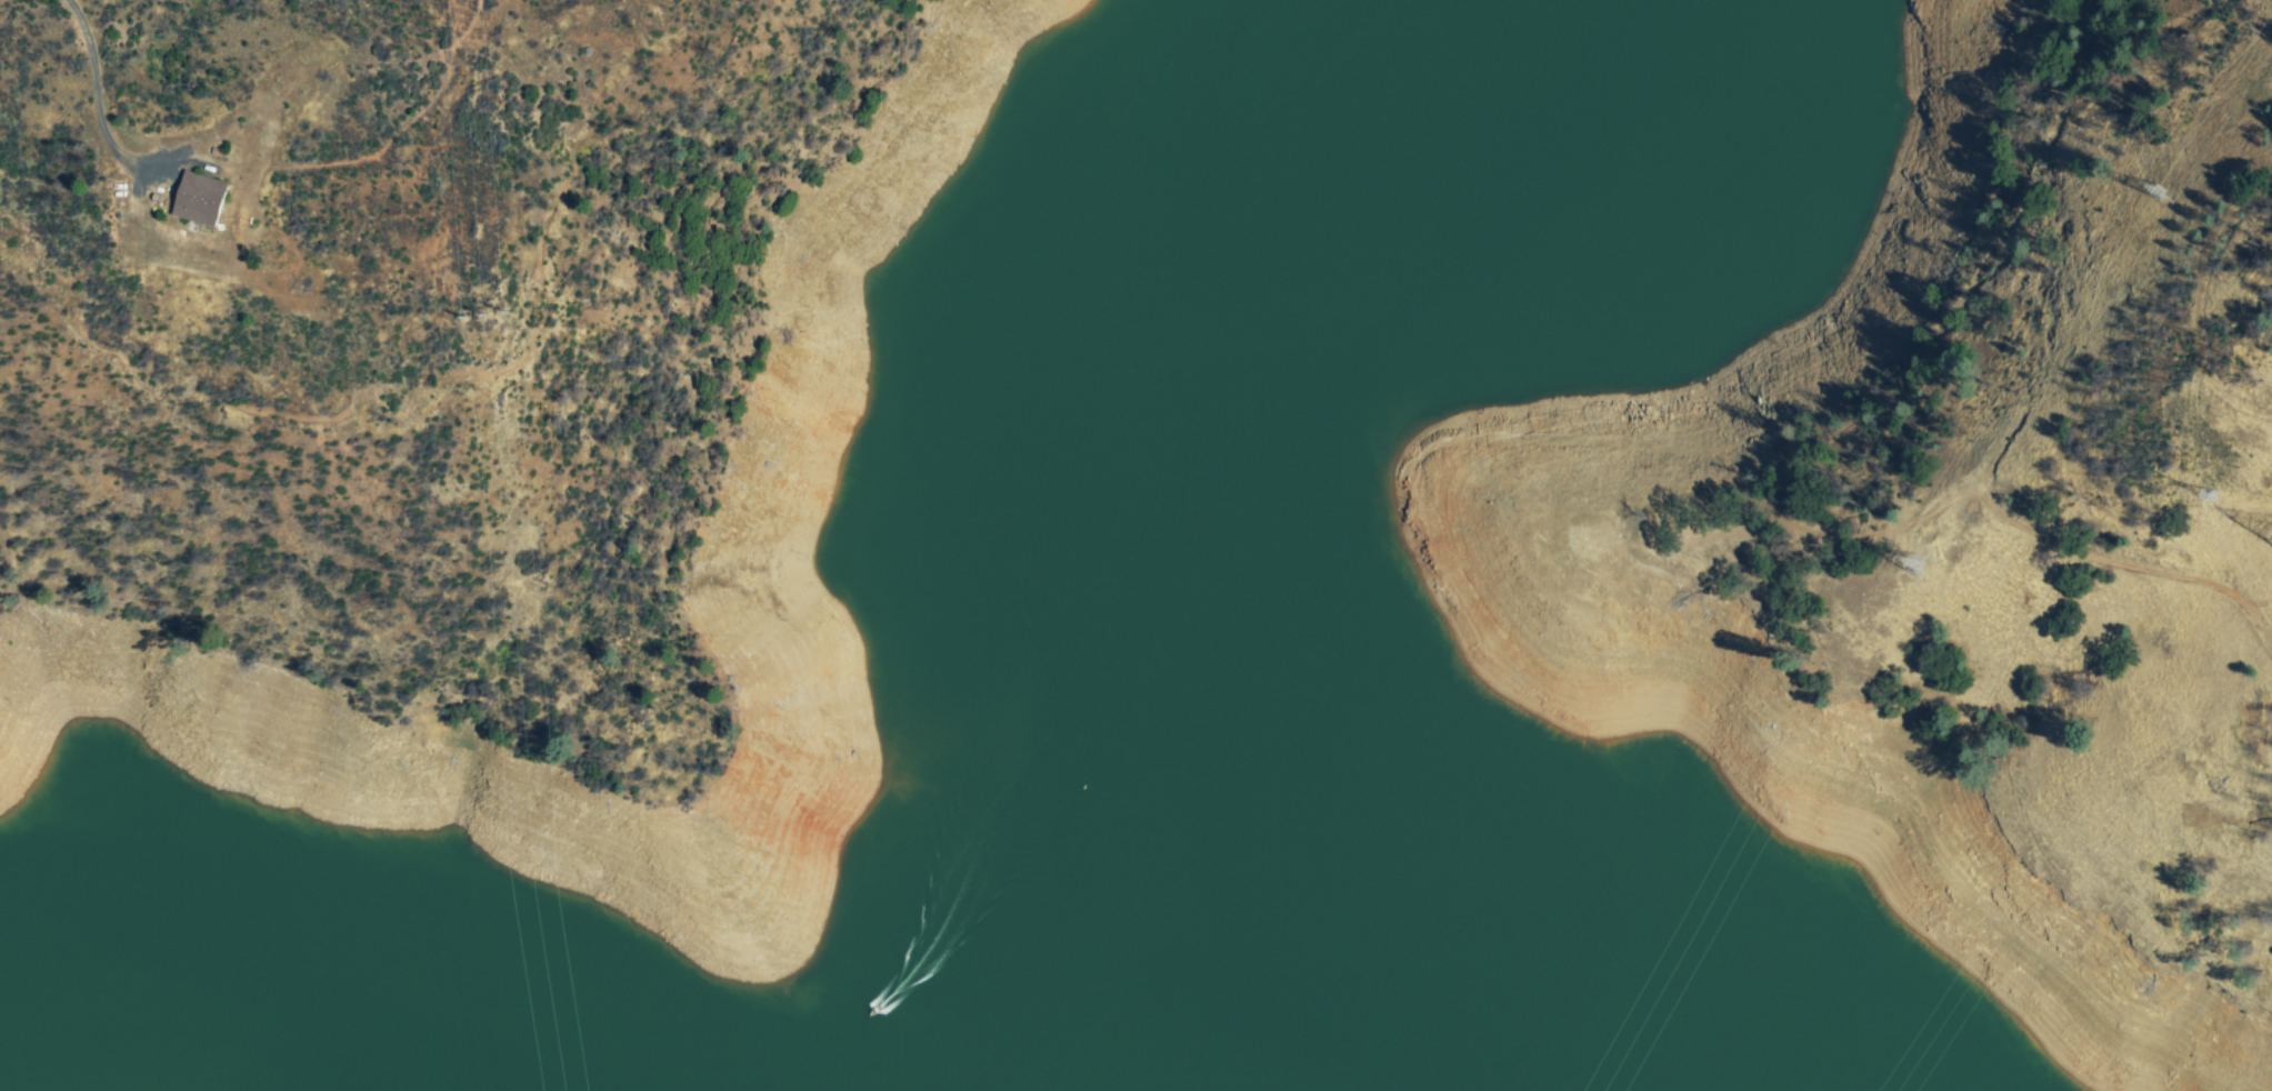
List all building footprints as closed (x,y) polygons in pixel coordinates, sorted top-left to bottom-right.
[(225,184),(181,172),(169,217),(213,228),(225,184)]
